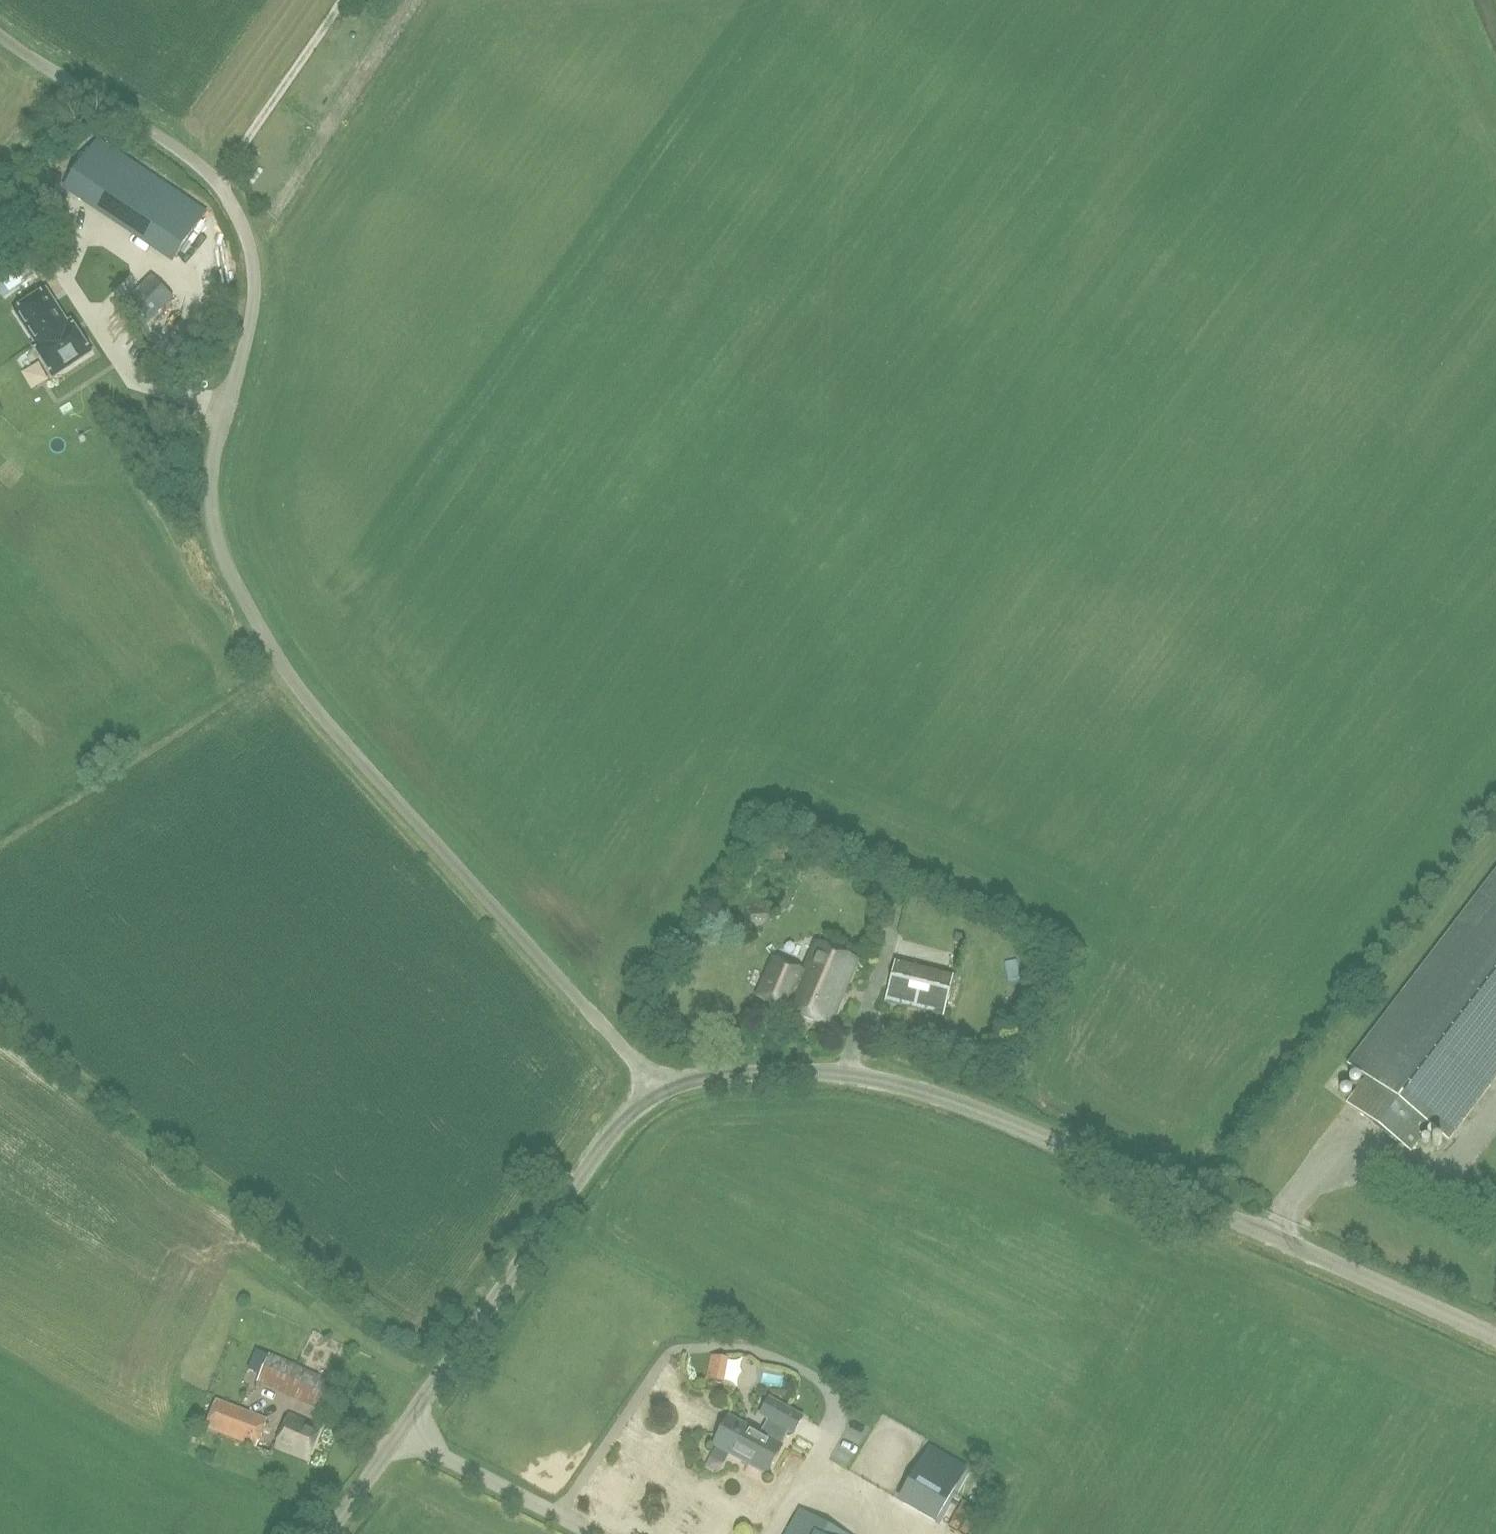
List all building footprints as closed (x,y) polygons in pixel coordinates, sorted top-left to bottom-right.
[(203,217),(97,145),(68,187),(173,259),(203,217)] [(152,277),(118,311),(141,333),(174,299),(152,277)] [(71,323),(68,325),(46,292),(15,312),(37,345),(34,346),(54,377),(91,354),(71,323)] [(1347,1106),(1411,1153),(1430,1128),(1448,1141),(1495,1077),(1495,867),(1348,1066),(1366,1080),(1347,1106)] [(830,1027),(858,959),(817,942),(805,971),(774,959),(758,997),(830,1027)] [(951,975),(895,964),(886,1006),(942,1016),(951,975)] [(336,1384),(271,1355),(270,1357),(260,1352),(252,1371),(262,1375),(259,1382),(324,1411),(336,1384)] [(731,1417),(715,1445),(768,1474),(783,1446),(782,1445),(790,1431),(795,1434),(804,1418),(770,1399),(762,1415),(769,1419),(761,1434),(731,1417)] [(258,1447),(268,1419),(217,1400),(206,1428),(258,1447)] [(309,1461),(322,1428),(290,1415),(277,1448),(309,1461)] [(933,1450),(902,1502),(936,1521),(966,1469),(933,1450)] [(800,1511),(787,1533),(842,1533),(800,1511)]
